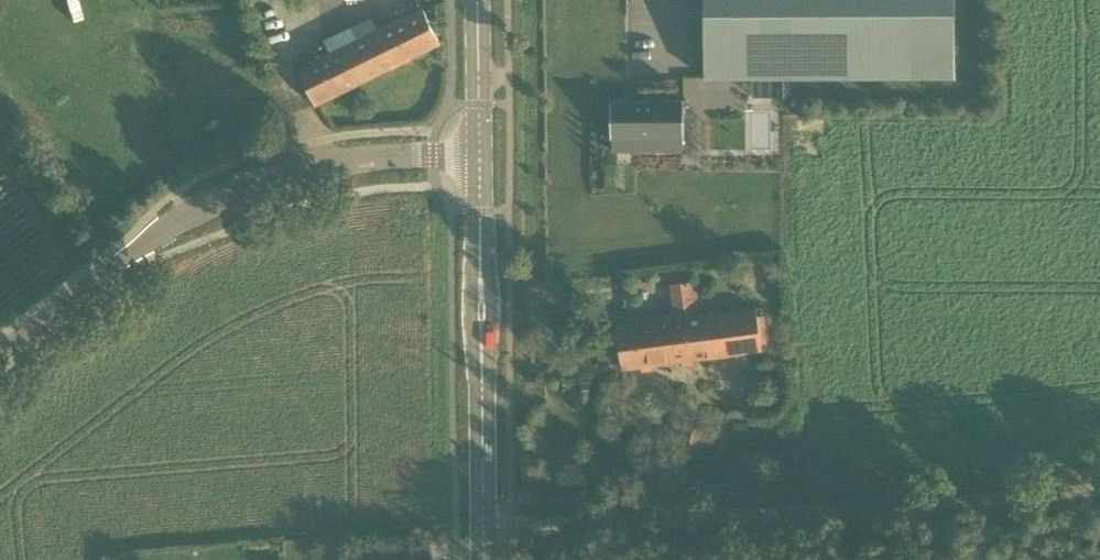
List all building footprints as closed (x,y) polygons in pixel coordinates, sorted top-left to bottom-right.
[(706,78),(956,77),(956,0),(706,0),(706,78)] [(298,70),(306,85),(315,105),(441,43),(424,9),(298,70)] [(636,137),(636,150),(683,149),(683,136),(684,136),(684,100),(610,101),(611,137),(612,137),(612,150),(614,150),(613,137),(636,137)] [(674,319),(668,320),(617,327),(622,367),(762,349),(757,308),(699,316),(694,278),(669,282),(674,319)]
